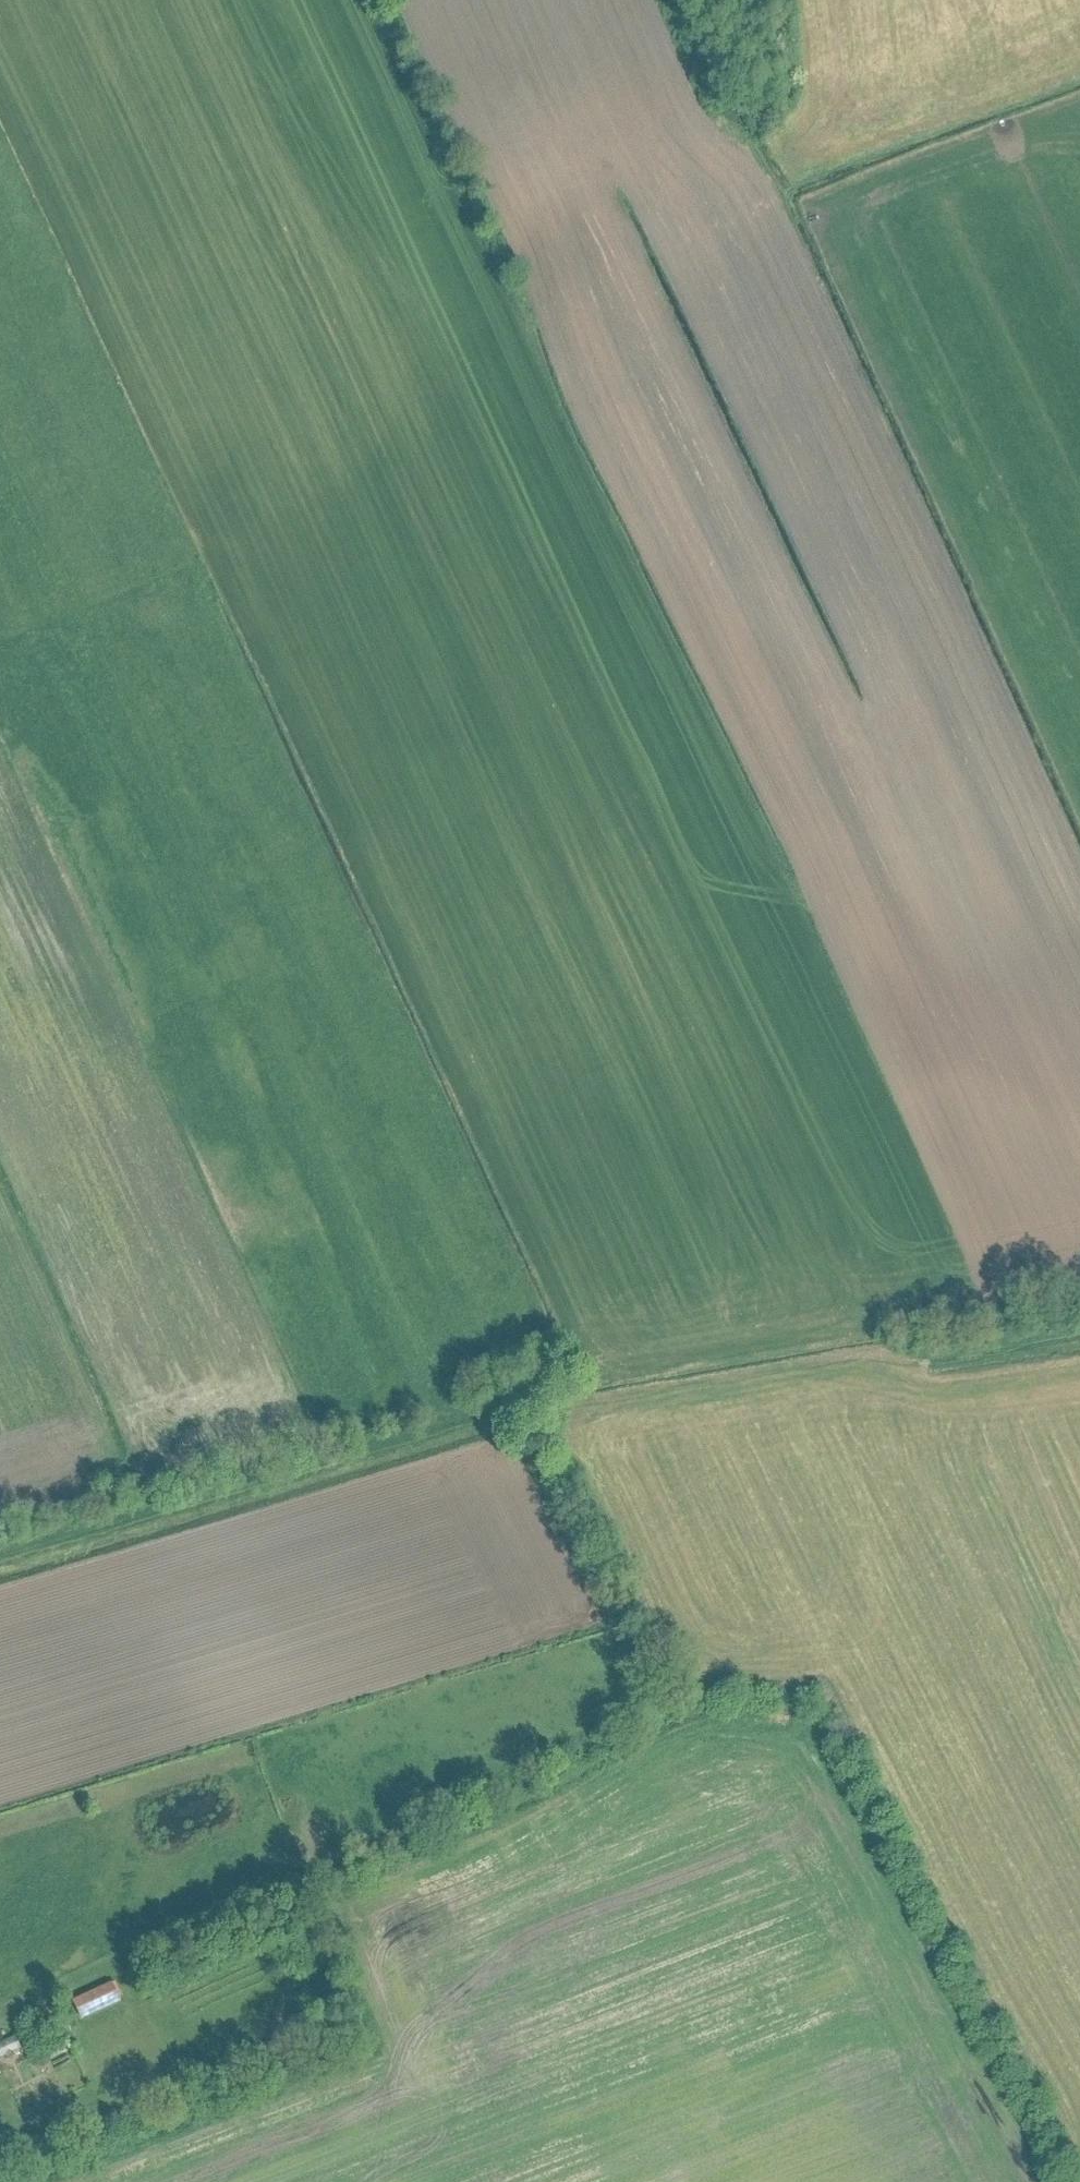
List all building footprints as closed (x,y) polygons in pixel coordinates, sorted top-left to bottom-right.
[(111,1984),(71,2003),(80,2022),(119,2004),(117,1998),(120,1996),(115,1984),(112,1986),(111,1984)]
